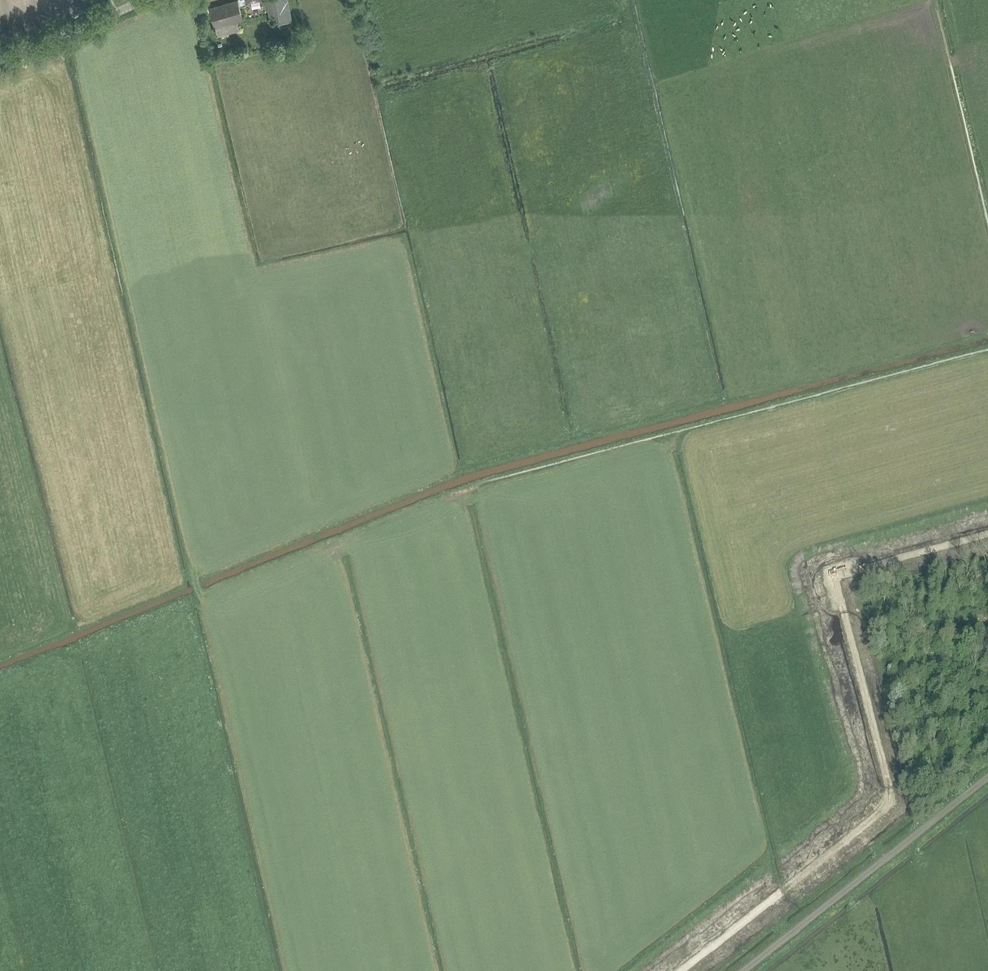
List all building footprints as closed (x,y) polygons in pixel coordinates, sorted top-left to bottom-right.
[(263,0),(236,0),(209,7),(214,27),(215,27),(217,36),(239,30),(237,21),(243,20),(240,7),(245,5),(245,3),(263,0)] [(269,17),(279,16),(280,22),(292,20),(289,0),(266,0),(269,17)] [(924,620),(917,621),(920,638),(927,637),(924,620)]
